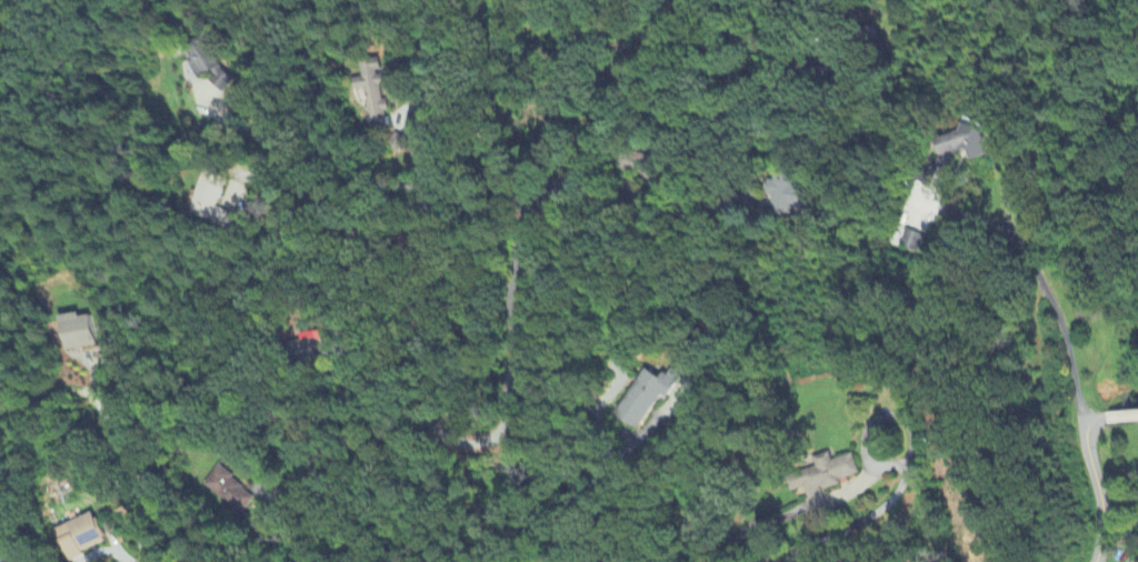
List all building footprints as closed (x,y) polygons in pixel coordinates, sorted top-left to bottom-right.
[(234,88),(216,41),(194,49),(199,62),(196,64),(202,80),(215,75),(222,93),(234,88)] [(366,90),(371,131),(387,129),(385,120),(392,119),(389,101),(384,101),(383,89),(387,89),(385,74),(383,74),(381,58),(361,61),(364,79),(354,81),(355,92),(366,90)] [(996,157),(989,128),(938,140),(946,176),(948,175),(946,165),(957,162),(956,155),(974,151),(976,162),(996,157)] [(190,215),(231,231),(237,216),(219,210),(231,179),(207,170),(190,215)] [(787,215),(788,208),(803,209),(805,192),(791,190),(792,178),(771,176),(767,213),(787,215)] [(901,229),(927,236),(939,194),(913,186),(901,229)] [(915,254),(919,236),(901,232),(897,249),(915,254)] [(65,354),(97,349),(91,314),(59,320),(65,354)] [(322,340),(322,334),(304,335),(305,361),(333,360),(332,339),(322,340)] [(615,417),(638,431),(660,397),(666,401),(681,377),(669,369),(662,381),(645,370),(615,417)] [(865,475),(859,457),(793,477),(798,493),(810,490),(817,515),(834,510),(828,492),(847,486),(846,481),(865,475)] [(240,516),(255,496),(216,468),(201,488),(240,516)] [(58,529),(69,559),(109,544),(98,514),(58,529)]
